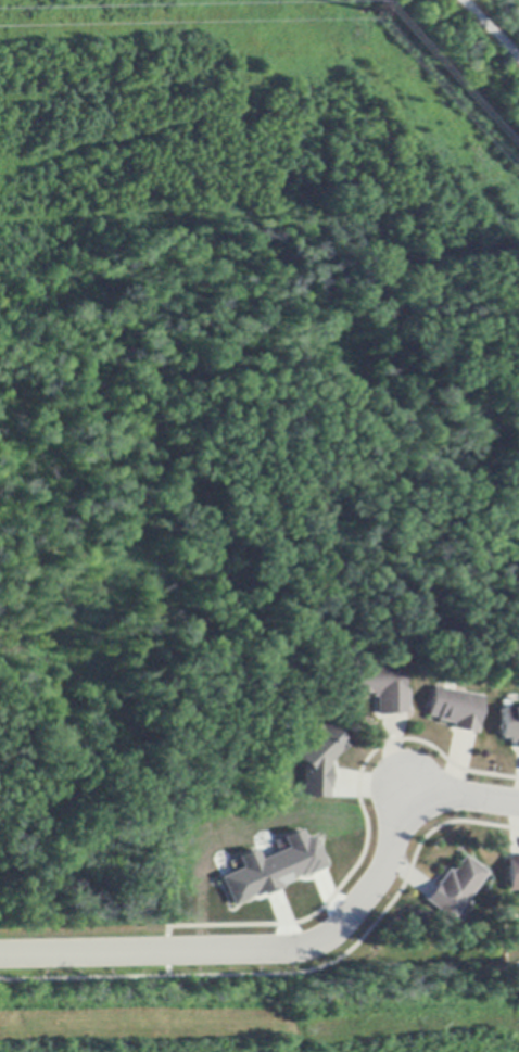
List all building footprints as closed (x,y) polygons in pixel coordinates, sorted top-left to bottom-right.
[(405,714),(397,714),(397,717),(380,717),(376,717),(376,698),(370,698),(370,695),(353,695),(353,670),(402,669),(403,692),(406,692),(407,714),(405,714)] [(482,694),(477,732),(423,724),(429,686),(482,694)] [(499,709),(518,709),(518,749),(515,749),(511,749),(511,744),(506,744),(506,739),(499,739),(499,709)] [(300,797),(300,721),(327,721),(327,735),(345,735),(345,755),(329,755),(329,797),(300,797)] [(324,869),(313,836),(303,839),(300,829),(280,835),(284,849),(258,858),(255,849),(235,856),(239,869),(219,875),(228,902),(324,869)] [(485,874),(451,922),(423,901),(436,884),(438,884),(447,871),(451,873),(463,857),(485,874)] [(506,857),(518,857),(518,891),(507,891),(507,862),(506,862),(506,857)]
